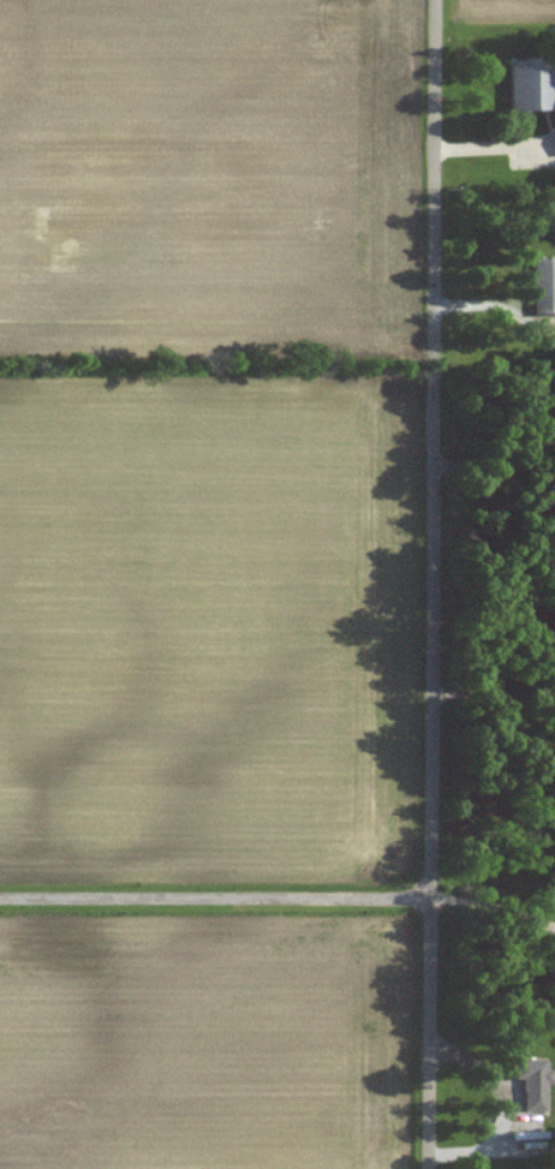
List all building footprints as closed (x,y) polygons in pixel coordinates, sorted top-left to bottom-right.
[(509,110),(551,109),(550,58),(508,59),(509,110)] [(533,315),(554,314),(554,257),(532,258),(533,315)] [(548,1059),(515,1060),(515,1079),(522,1079),(523,1095),(549,1095),(548,1071),(548,1059)]
